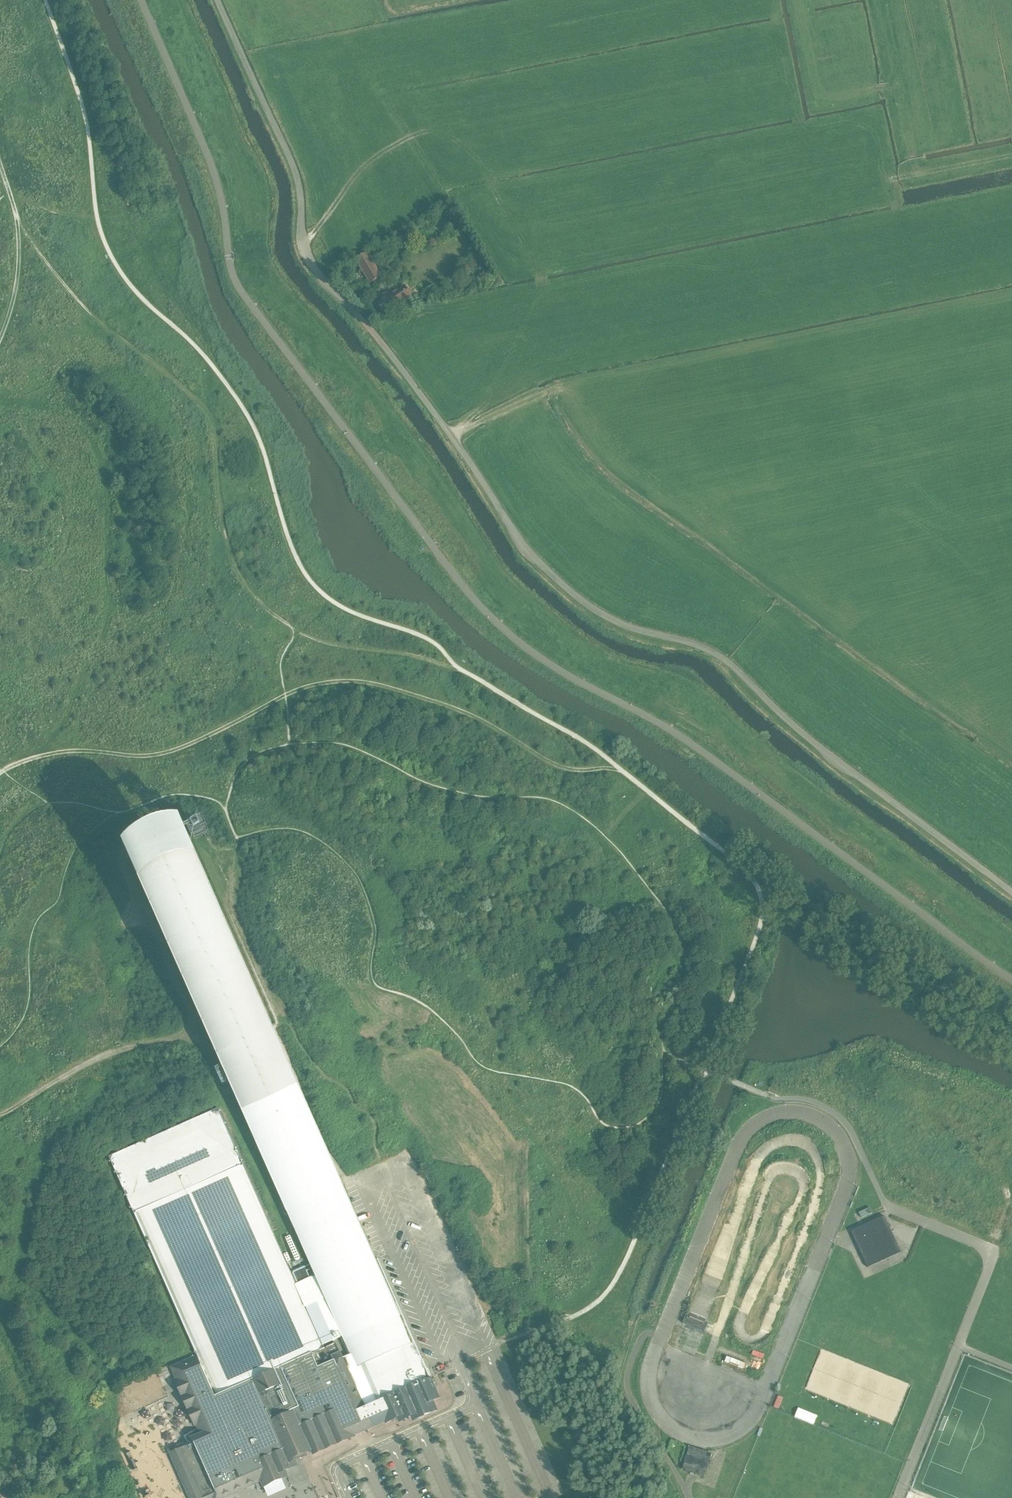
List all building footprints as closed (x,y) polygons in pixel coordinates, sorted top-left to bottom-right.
[(379,274),(367,254),(356,260),(369,280),(379,274)] [(384,313),(407,299),(401,288),(389,295),(387,292),(381,296),(383,299),(378,302),(379,305),(378,306),(381,311),(382,310),(384,313)] [(109,1157),(192,1345),(197,1355),(185,1360),(187,1363),(175,1368),(203,1433),(191,1438),(193,1442),(173,1451),(194,1497),(205,1497),(216,1493),(217,1496),(241,1485),(243,1489),(261,1481),(263,1487),(282,1478),(276,1465),(294,1456),(310,1449),(312,1453),(348,1438),(373,1426),(384,1422),(402,1413),(404,1418),(416,1412),(418,1418),(436,1409),(432,1400),(439,1397),(432,1381),(431,1379),(431,1378),(426,1369),(378,1259),(376,1260),(372,1252),(192,845),(212,836),(205,821),(186,829),(187,832),(131,857),(315,1276),(319,1285),(350,1355),(342,1358),(336,1343),(324,1348),(318,1333),(311,1318),(309,1313),(296,1285),(218,1108),(109,1157)] [(861,1218),(872,1213),(870,1207),(859,1212),(861,1218)] [(884,1216),(851,1231),(867,1268),(901,1252),(884,1216)] [(711,1453),(689,1446),(682,1469),(704,1476),(711,1453)]
